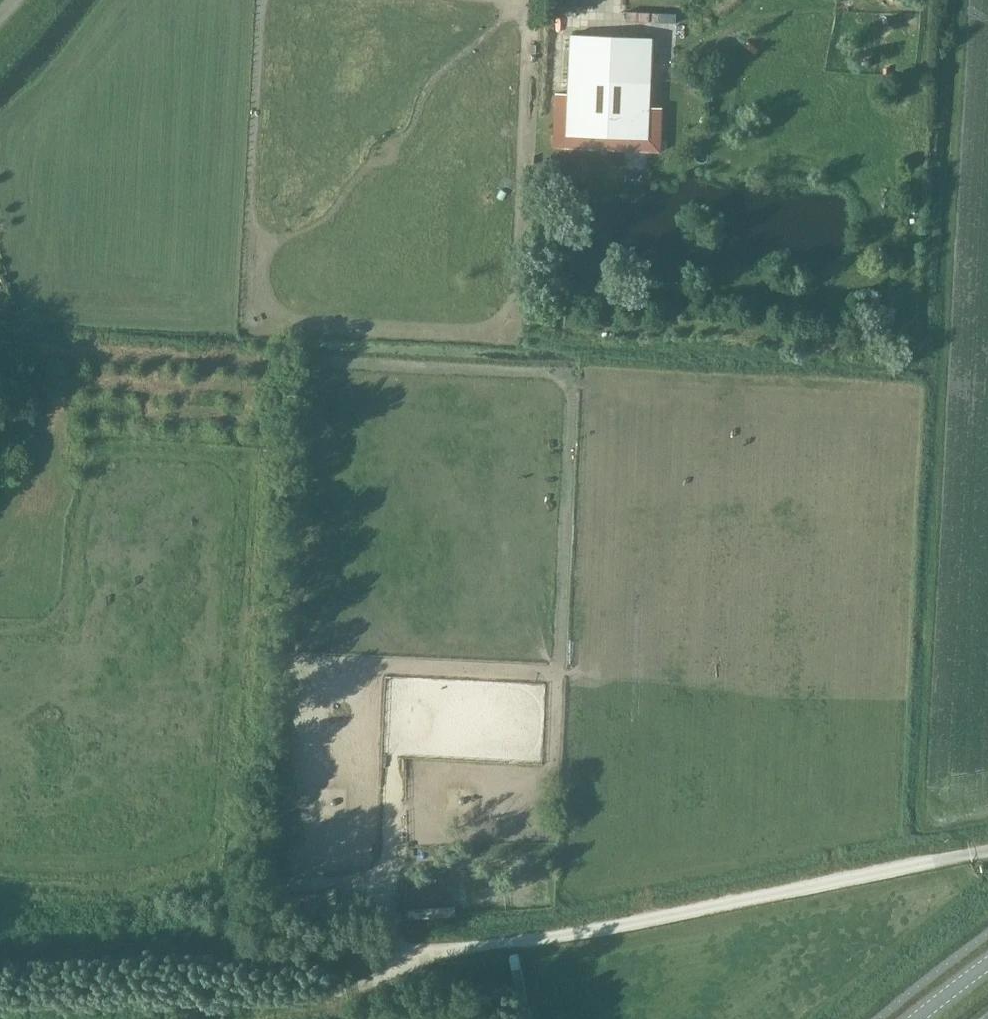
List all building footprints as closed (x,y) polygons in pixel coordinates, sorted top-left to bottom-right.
[(569,93),(556,93),(554,147),(660,152),(662,117),(650,117),(651,102),(670,103),(671,79),(652,78),(653,38),(571,35),(569,93)]
